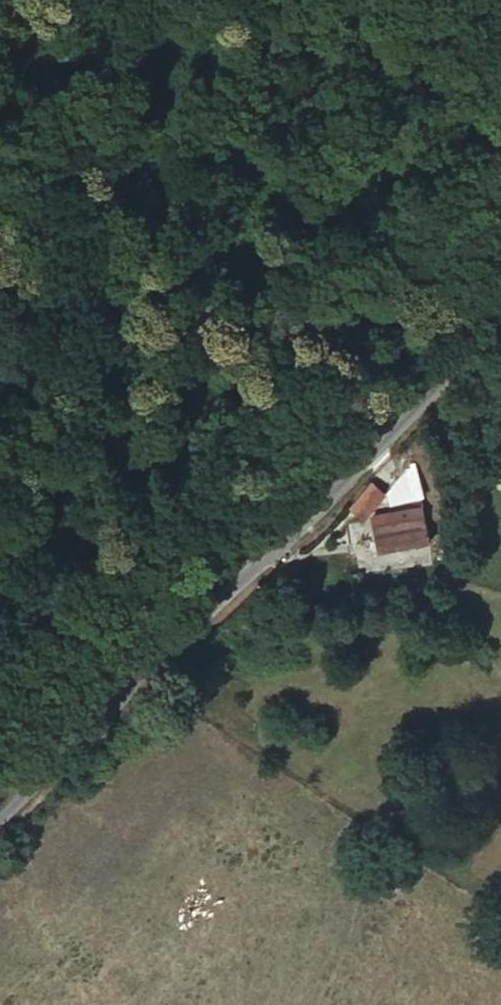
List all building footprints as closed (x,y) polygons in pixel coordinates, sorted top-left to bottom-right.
[(424,536),(403,468),(363,505),(344,522),(358,557),(424,536)] [(351,493),(327,516),(339,527),(344,522),(363,505),(351,493)] [(344,522),(339,527),(330,534),(340,563),(358,557),(344,522)]
